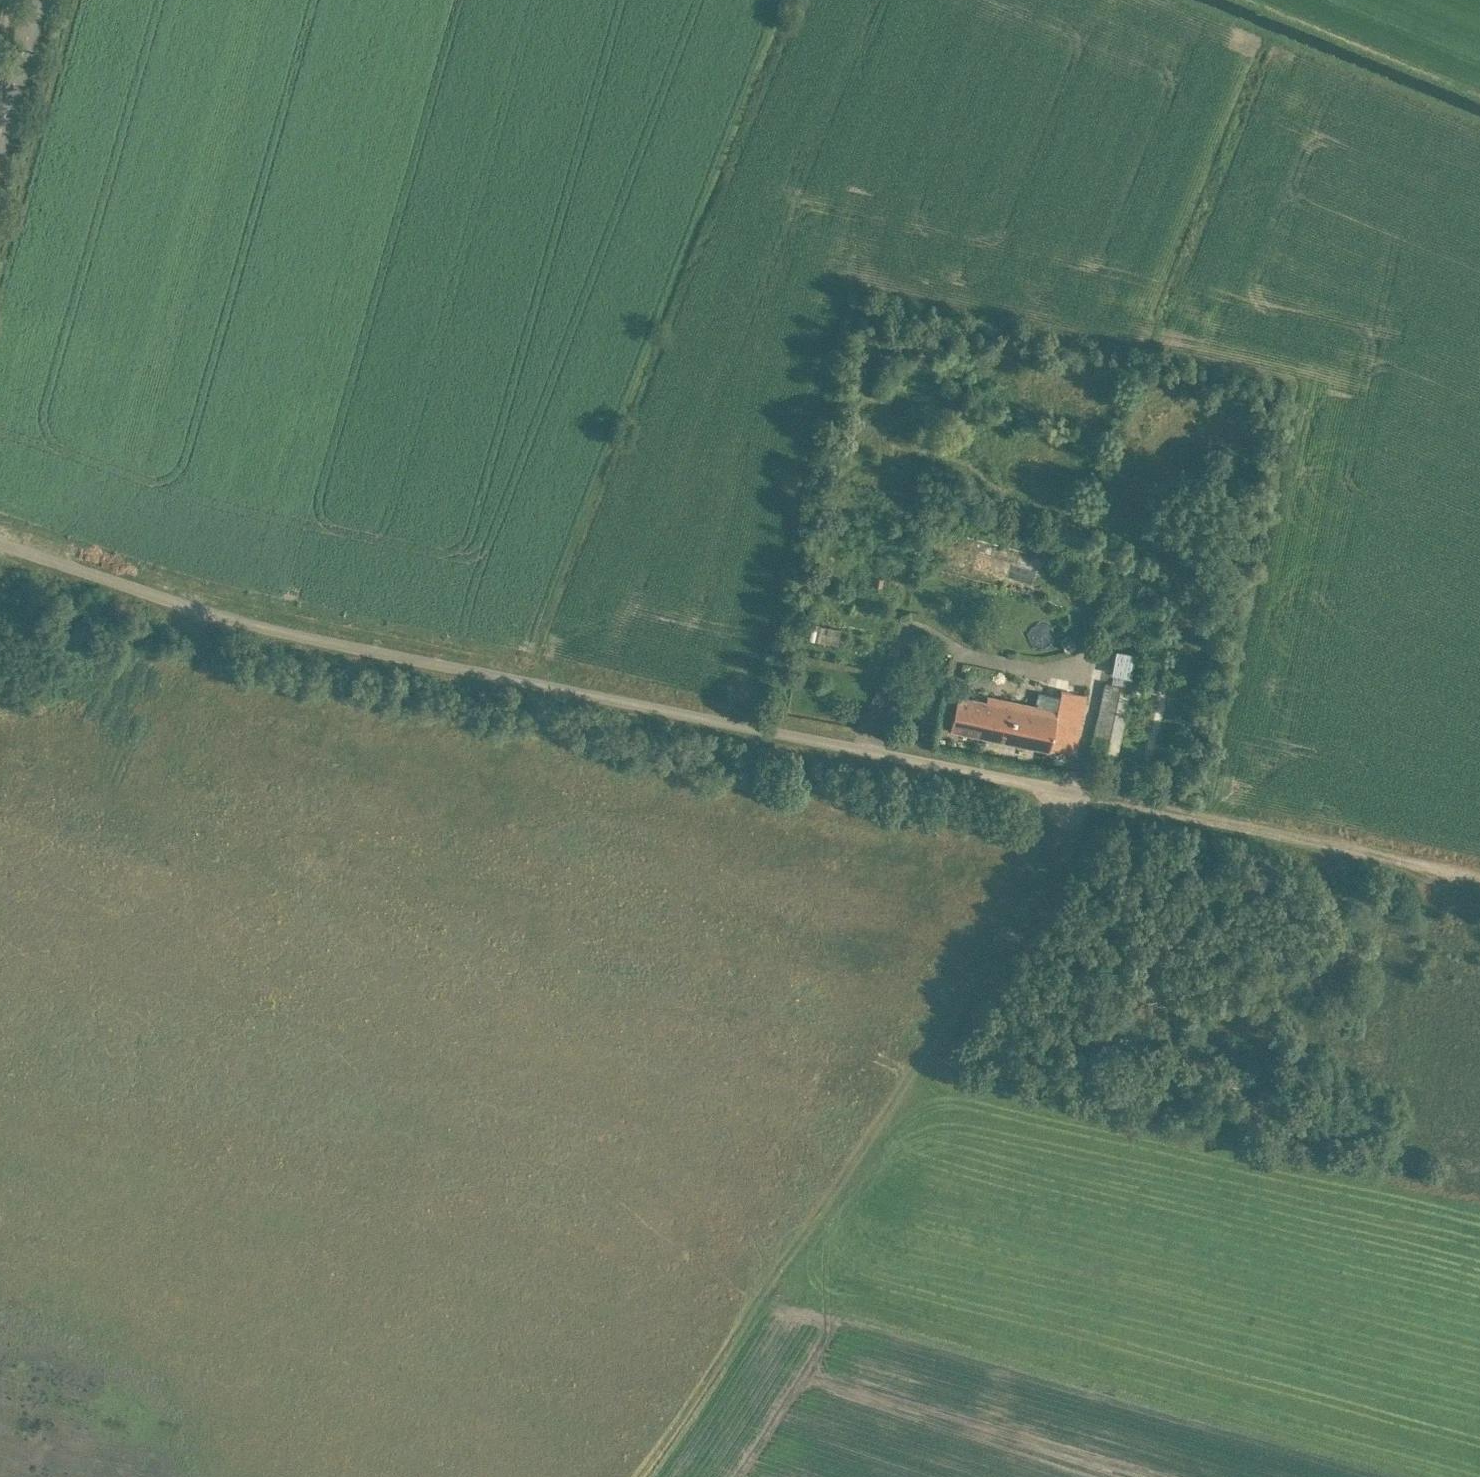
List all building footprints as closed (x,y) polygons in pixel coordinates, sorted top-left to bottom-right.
[(817,640),(837,644),(840,629),(820,624),(817,640)] [(1106,681),(1095,738),(1090,759),(1115,764),(1131,686),(1106,681)] [(1069,753),(1080,700),(1038,692),(1035,705),(986,695),(985,701),(957,695),(950,729),(1069,753)]
